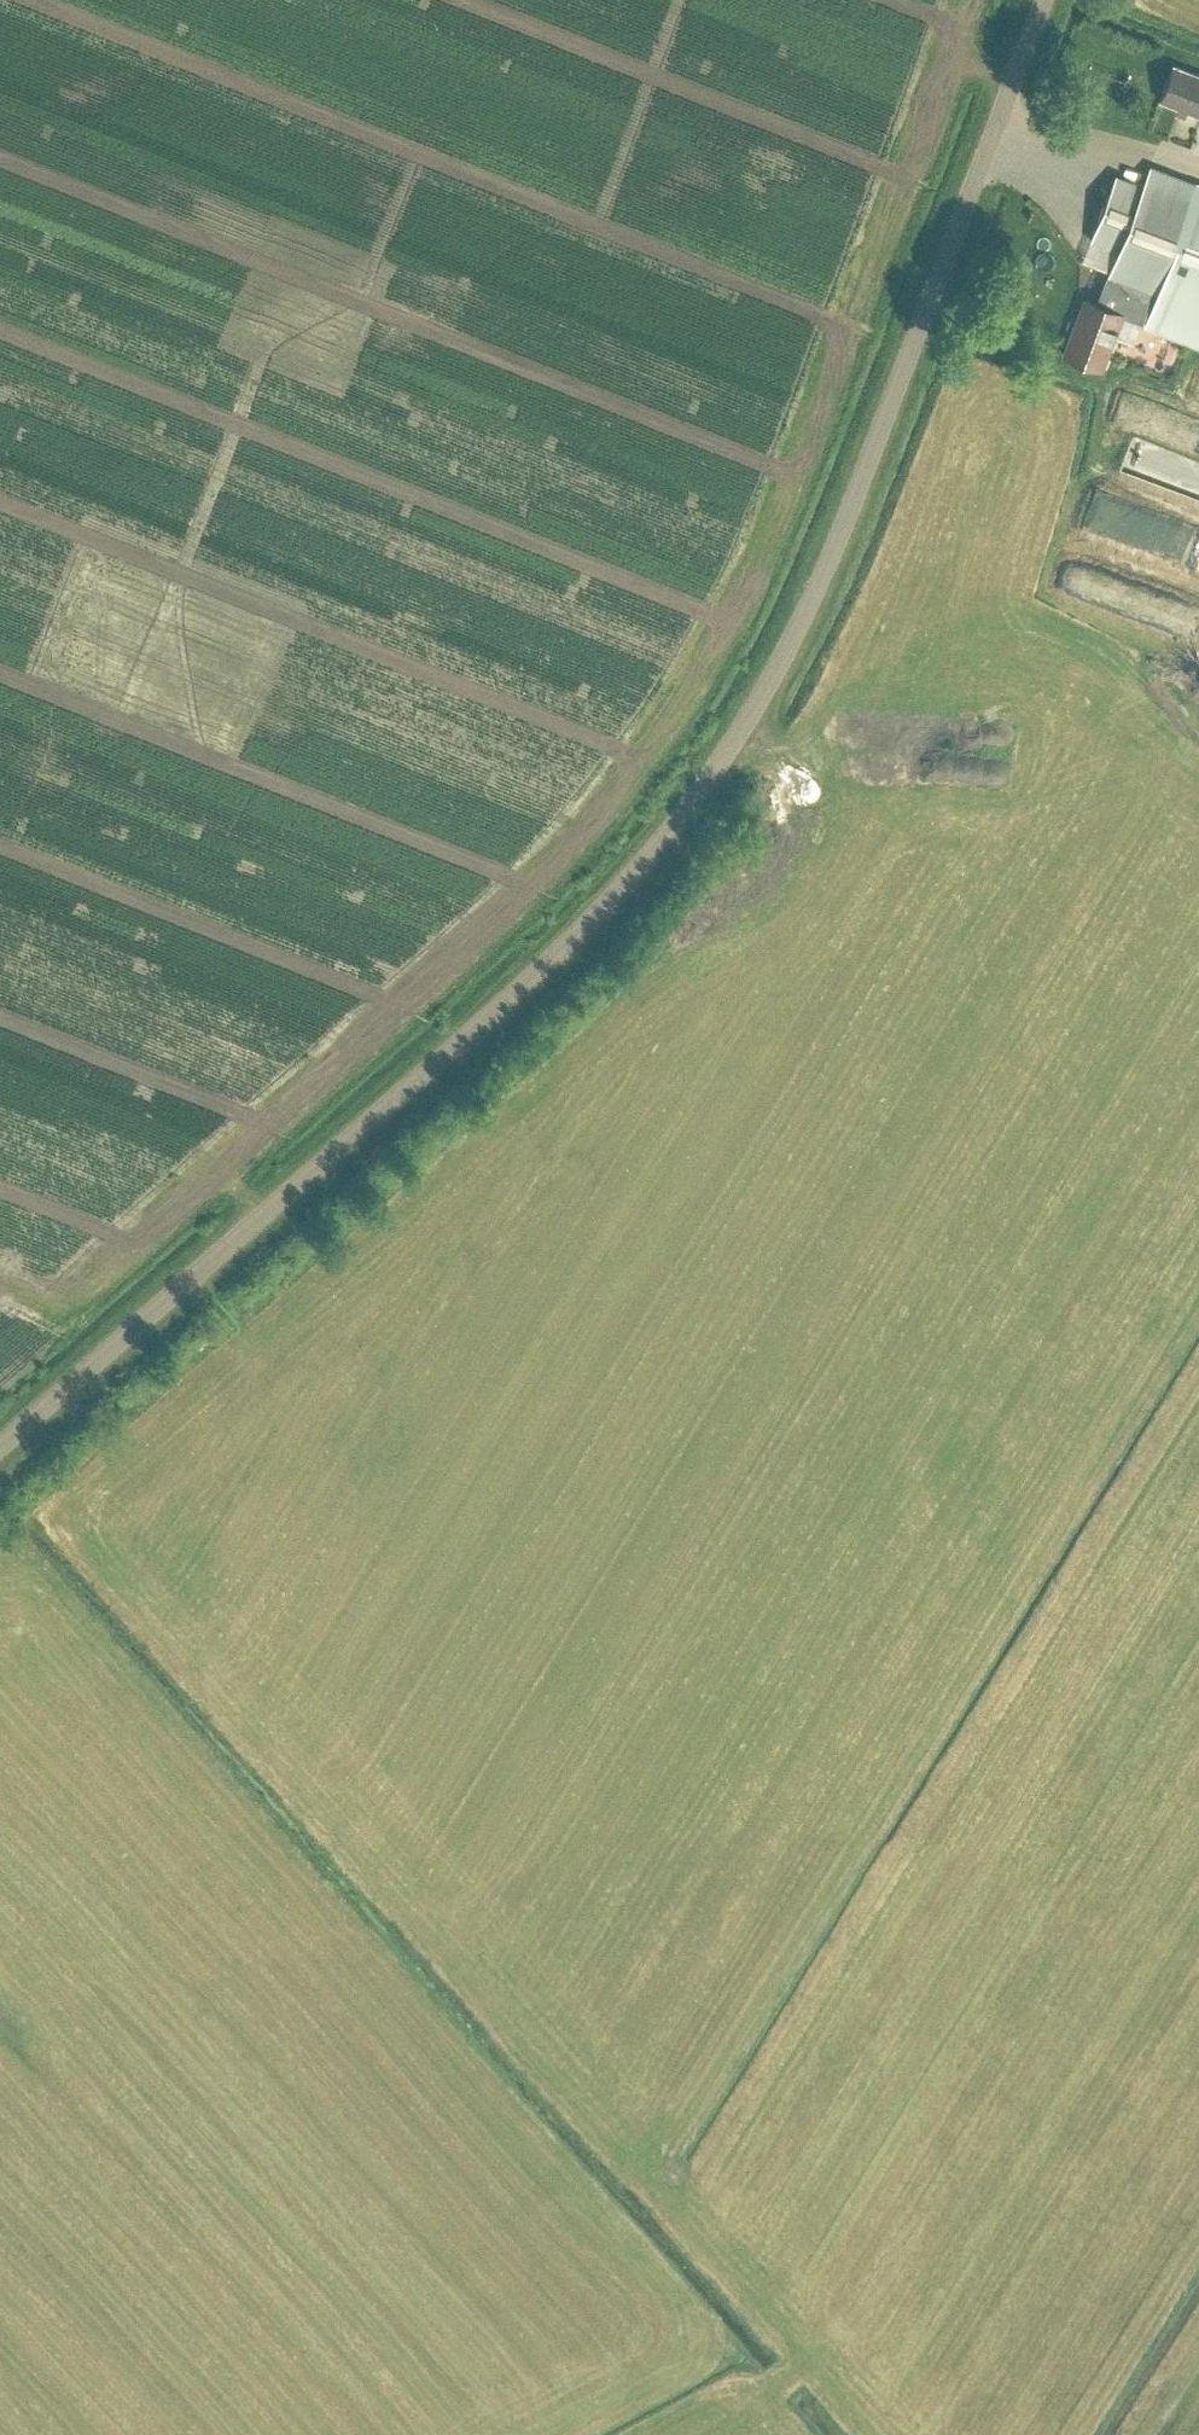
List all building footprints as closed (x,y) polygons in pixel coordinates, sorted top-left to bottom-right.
[(1174,64),(1160,98),(1198,113),(1198,73),(1174,64)] [(1106,279),(1150,296),(1155,298),(1145,325),(1198,346),(1198,183),(1151,165),(1144,183),(1144,184),(1141,183),(1138,183),(1135,183),(1131,184),(1128,184),(1125,185),(1122,187),(1119,188),(1116,190),(1114,192),(1111,194),(1109,197),(1107,199),(1106,202),(1104,204),(1104,206),(1103,207),(1090,241),(1117,251),(1106,279)] [(1139,323),(1150,296),(1106,279),(1096,305),(1083,300),(1062,355),(1101,370),(1122,316),(1139,323)]
